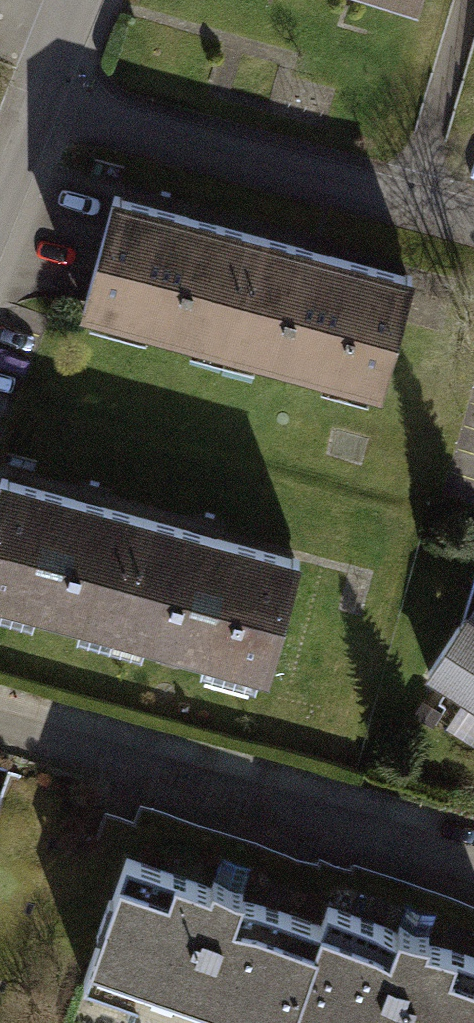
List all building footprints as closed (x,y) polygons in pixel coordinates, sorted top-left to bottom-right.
[(111,184),(74,313),(377,399),(414,270),(331,246),(210,212),(111,184)] [(0,479),(0,608),(263,681),(298,556),(213,532),(101,501),(2,473),(0,479)] [(433,661),(473,689),(473,604),(433,661)] [(134,866),(88,996),(163,1022),(295,1022),(300,1007),(327,934),(229,899),(134,866)] [(436,941),(337,906),(327,934),(300,1007),(344,1022),(473,1022),(473,955),(436,941)]
